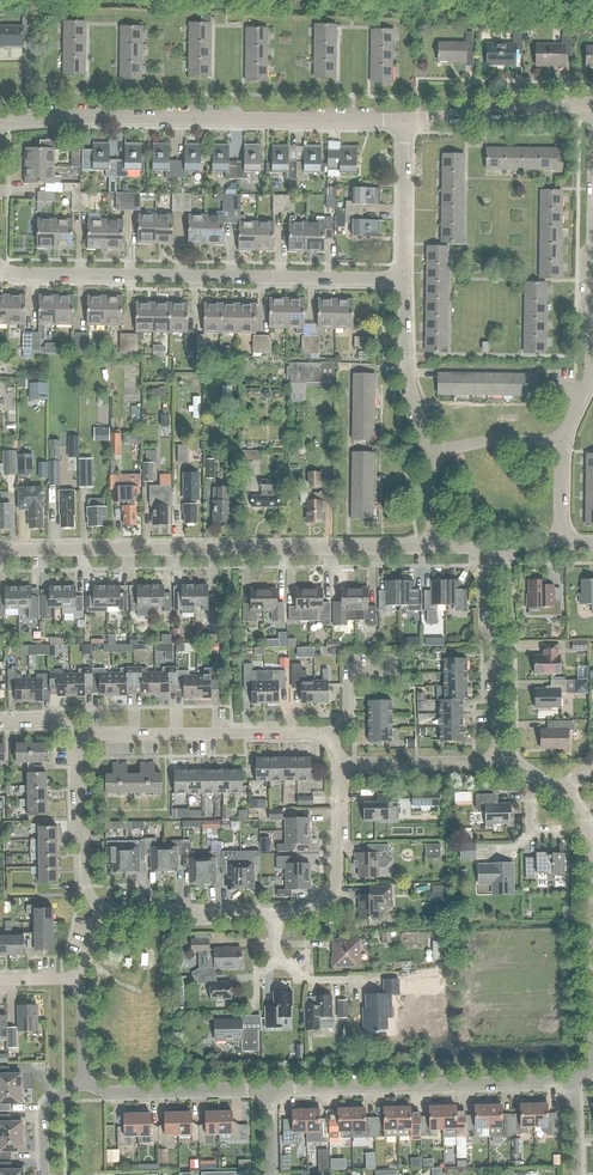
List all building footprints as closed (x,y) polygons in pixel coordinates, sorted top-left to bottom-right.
[(22,46),(22,37),(33,37),(33,18),(22,18),(22,27),(0,27),(0,46),(22,46)] [(64,23),(63,40),(84,40),(84,23),(64,23)] [(189,23),(189,41),(209,41),(210,23),(189,23)] [(314,25),(314,43),(336,43),(336,25),(314,25)] [(120,27),(120,44),(141,45),(141,27),(120,27)] [(246,28),(246,46),(267,46),(267,28),(246,28)] [(372,30),(372,48),(393,48),(393,30),(372,30)] [(465,32),(465,43),(439,43),(439,61),(453,61),(453,62),(466,63),(466,53),(473,53),(473,32),(465,32)] [(512,44),(489,44),(489,67),(512,67),(512,56),(522,56),(522,34),(512,34),(512,44)] [(562,44),(538,44),(538,67),(562,67),(562,55),(571,55),(571,34),(562,34),(562,44)] [(84,40),(63,40),(63,57),(84,58),(84,40)] [(209,41),(189,41),(189,59),(209,59),(209,41)] [(336,43),(314,43),(314,60),(336,60),(336,43)] [(141,45),(120,44),(120,62),(141,62),(141,45)] [(267,46),(246,46),(246,63),(267,64),(267,46)] [(393,48),(372,48),(372,65),(393,65),(393,48)] [(84,58),(63,57),(63,75),(83,75),(84,58)] [(209,59),(189,59),(189,76),(209,77),(209,59)] [(336,60),(314,60),(314,78),(336,78),(336,60)] [(141,62),(120,62),(120,80),(140,80),(141,62)] [(267,64),(246,63),(246,81),(267,82),(267,64)] [(393,65),(372,65),(371,83),(393,83),(393,65)] [(25,149),(25,166),(54,166),(54,151),(59,151),(60,142),(40,142),(40,149),(25,149)] [(109,144),(93,143),(93,151),(82,150),(82,171),(93,171),(106,171),(106,178),(117,178),(117,161),(109,161),(109,144)] [(125,161),(117,161),(117,178),(128,178),(128,172),(141,172),(141,144),(125,144),(125,161)] [(177,179),(177,162),(169,162),(169,144),(152,144),(152,171),(165,171),(165,179),(177,179)] [(185,162),(177,162),(177,179),(188,179),(188,172),(200,172),(201,145),(185,145),(185,162)] [(226,179),(237,179),(237,162),(229,162),(229,145),(213,145),(213,172),(226,172),(226,179)] [(244,162),(237,162),(237,179),(248,179),(248,173),(260,173),(260,146),(244,145),(244,162)] [(285,180),(296,180),(296,163),(288,163),(288,146),(273,146),(273,163),(267,163),(267,178),(273,178),(273,173),(285,173),(285,180)] [(303,163),(296,163),(296,180),(307,180),(307,173),(320,173),(320,172),(320,163),(320,146),(304,146),(303,163)] [(356,146),(340,146),(340,152),(328,152),(327,164),(327,170),(340,170),(339,174),(356,175),(356,146)] [(487,170),(504,170),(504,149),(487,148),(487,170)] [(504,170),(522,170),(522,149),(504,149),(504,170)] [(522,170),(539,170),(539,149),(522,149),(522,170)] [(557,149),(539,149),(539,170),(556,170),(557,162),(564,162),(564,150),(557,150),(557,149)] [(80,167),(80,150),(71,150),(71,167),(80,167)] [(442,154),(442,172),(463,172),(463,155),(442,154)] [(54,166),(25,166),(25,183),(54,183),(54,166)] [(463,172),(442,172),(442,190),(463,190),(463,172)] [(63,193),(72,193),(80,193),(80,184),(63,183),(63,193)] [(232,183),(224,194),(236,194),(236,183),(232,183)] [(346,201),(346,213),(363,213),(363,205),(380,205),(380,188),(353,188),(353,201),(346,201)] [(463,190),(442,190),(442,207),(463,207),(463,190)] [(540,190),(540,208),(562,208),(562,190),(540,190)] [(55,201),(55,192),(38,192),(38,201),(55,201)] [(81,193),(80,193),(72,193),(71,210),(81,210),(81,193)] [(81,193),(81,210),(90,210),(90,193),(81,193)] [(122,211),(131,211),(132,194),(122,193),(122,211)] [(132,194),(131,211),(140,211),(140,194),(132,194)] [(172,211),(181,211),(182,194),(173,194),(172,211)] [(190,194),(182,194),(181,211),(190,211),(190,194)] [(222,211),(232,212),(232,194),(223,194),(222,211)] [(242,195),(232,194),(232,212),(241,212),(242,195)] [(273,212),(282,212),(282,195),(273,195),(273,212)] [(291,195),(282,195),(282,212),(291,212),(291,195)] [(326,205),(326,208),(335,208),(335,205),(335,197),(326,196),(326,205)] [(463,207),(442,207),(442,224),(463,225),(463,207)] [(562,208),(540,208),(540,225),(562,226),(562,208)] [(338,213),(338,227),(346,227),(346,223),(346,213),(338,213)] [(363,221),(363,213),(346,213),(346,223),(353,223),(353,236),(379,236),(379,221),(363,221)] [(139,244),(156,244),(156,215),(139,215),(139,244)] [(173,215),(156,215),(156,244),(173,244),(173,215)] [(206,244),(206,215),(190,215),(189,244),(206,244)] [(223,215),(206,215),(206,244),(223,244),(223,215)] [(316,223),(307,223),(307,251),(325,251),(325,240),(332,240),(332,218),(316,218),(316,223)] [(55,248),(55,220),(38,219),(38,248),(55,248)] [(73,220),(55,220),(55,248),(72,249),(73,220)] [(106,249),(106,220),(89,220),(89,248),(106,249)] [(106,220),(106,249),(123,249),(123,221),(106,220)] [(240,250),(257,250),(257,222),(240,222),(240,250)] [(274,222),(257,222),(257,250),(274,250),(274,222)] [(307,251),(307,223),(290,222),(290,251),(307,251)] [(463,225),(442,224),(442,242),(462,242),(463,225)] [(562,226),(540,225),(540,243),(561,243),(562,226)] [(540,260),(561,260),(561,243),(540,243),(540,260)] [(427,247),(427,265),(448,265),(448,247),(427,247)] [(561,260),(540,260),(539,278),(561,278),(561,260)] [(427,282),(448,282),(448,265),(427,265),(427,282)] [(448,282),(427,282),(426,299),(447,300),(448,282)] [(526,283),(526,300),(547,301),(547,283),(526,283)] [(8,295),(0,295),(0,324),(8,324),(8,295)] [(8,324),(20,324),(20,330),(25,330),(25,324),(25,296),(8,295),(8,324)] [(57,325),(57,296),(40,296),(40,325),(40,333),(32,333),(31,350),(41,351),(41,340),(45,340),(45,325),(57,325)] [(74,296),(57,296),(57,325),(74,325),(74,296)] [(105,326),(105,297),(88,297),(88,326),(105,326)] [(122,297),(105,297),(105,326),(122,326),(122,297)] [(275,328),(287,328),(287,299),(270,299),(270,328),(270,334),(275,334),(275,328)] [(304,299),(287,299),(287,328),(297,328),(296,334),(304,334),(304,299)] [(447,300),(426,299),(426,317),(447,317),(447,300)] [(318,329),(336,329),(336,300),(319,300),(318,329)] [(353,300),(336,300),(336,329),(353,329),(353,300)] [(547,301),(526,300),(525,318),(547,318),(547,301)] [(137,334),(129,334),(129,352),(137,352),(138,341),(143,341),(143,332),(154,333),(154,304),(137,303),(137,334)] [(154,333),(171,333),(171,304),(154,304),(154,333)] [(188,304),(171,304),(171,333),(188,333),(188,304)] [(221,334),(221,304),(205,304),(204,333),(221,334)] [(221,334),(238,334),(238,305),(221,304),(221,334)] [(255,305),(238,305),(238,334),(255,334),(255,305)] [(447,317),(426,317),(426,334),(447,334),(447,317)] [(547,318),(525,318),(525,335),(546,335),(547,318)] [(31,350),(32,333),(23,333),(23,350),(31,350)] [(80,351),(81,334),(72,334),(72,351),(80,351)] [(81,334),(80,351),(89,351),(89,334),(81,334)] [(129,352),(129,334),(121,334),(120,352),(129,352)] [(447,334),(426,334),(426,352),(447,352),(447,334)] [(194,351),(195,335),(186,335),(186,351),(194,351)] [(205,351),(206,335),(197,335),(197,351),(205,351)] [(546,335),(525,335),(525,352),(546,353),(546,335)] [(262,353),(262,336),(254,336),(253,353),(262,353)] [(262,336),(262,353),(271,354),(271,337),(262,336)] [(311,354),(311,337),(303,337),(302,354),(311,354)] [(320,337),(311,337),(311,354),(320,355),(320,337)] [(356,338),(355,346),(373,347),(373,338),(356,338)] [(320,390),(334,390),(334,362),(320,362),(320,387),(320,390)] [(290,363),(290,403),(305,403),(305,363),(290,363)] [(439,395),(455,395),(455,373),(439,373),(439,395)] [(455,395),(471,395),(471,373),(455,373),(455,395)] [(471,395),(487,395),(487,373),(471,373),(471,395)] [(487,395),(503,395),(503,374),(487,373),(487,395)] [(519,374),(503,374),(503,395),(519,395),(519,374)] [(536,374),(519,374),(519,395),(536,396),(536,374)] [(354,391),(375,391),(375,375),(354,375),(354,391)] [(28,378),(18,378),(18,388),(20,388),(27,388),(28,378)] [(47,383),(29,384),(30,401),(48,400),(47,383)] [(272,394),(269,390),(264,390),(262,394),(264,399),(269,399),(272,394)] [(375,391),(354,391),(353,407),(375,407),(375,391)] [(161,414),(161,420),(170,420),(170,414),(168,414),(168,407),(163,407),(163,414),(161,414)] [(375,407),(353,407),(353,423),(375,423),(375,407)] [(375,423),(353,423),(353,439),(374,440),(375,423)] [(117,454),(118,435),(109,435),(109,441),(109,454),(117,454)] [(68,436),(68,447),(78,447),(78,436),(68,436)] [(61,482),(61,461),(61,440),(50,440),(50,482),(61,482)] [(187,462),(187,445),(177,445),(177,462),(187,462)] [(17,475),(16,451),(2,451),(3,475),(17,475)] [(156,451),(145,451),(145,463),(143,463),(142,482),(153,482),(154,463),(156,463),(156,451)] [(352,453),(352,470),(373,470),(374,453),(352,453)] [(32,455),(17,456),(18,475),(28,474),(28,464),(32,464),(32,455)] [(252,477),(252,463),(243,463),(243,477),(252,477)] [(79,469),(79,487),(93,487),(93,469),(79,469)] [(373,470),(352,470),(351,486),(373,486),(373,470)] [(320,488),(320,473),(309,473),(308,487),(320,488)] [(138,506),(137,487),(140,487),(140,475),(130,475),(110,476),(110,488),(112,488),(113,503),(125,502),(126,506),(122,506),(122,514),(124,514),(124,525),(135,525),(134,507),(138,506)] [(261,496),(251,496),(251,507),(278,507),(278,490),(276,490),(276,481),(261,481),(261,496)] [(151,525),(167,525),(166,507),(170,507),(170,486),(149,487),(149,502),(152,502),(152,506),(151,506),(151,525)] [(373,486),(351,486),(351,502),(373,502),(373,486)] [(215,502),(213,501),(212,522),(230,522),(230,502),(229,502),(229,488),(215,488),(215,502)] [(74,515),(74,490),(58,491),(59,515),(60,515),(61,527),(72,527),(71,515),(74,515)] [(195,490),(176,490),(176,502),(182,502),(182,514),(185,514),(185,523),(195,523),(195,490)] [(307,521),(321,521),(321,512),(324,512),(324,493),(311,493),(311,491),(308,491),(308,493),(300,493),(300,502),(305,502),(305,501),(308,501),(308,502),(307,502),(307,521)] [(9,529),(9,505),(2,505),(2,492),(0,492),(0,529),(9,529)] [(18,494),(18,508),(28,507),(28,511),(26,511),(27,519),(29,519),(29,528),(41,528),(40,511),(42,511),(42,493),(18,494)] [(88,499),(88,508),(86,508),(87,514),(89,514),(89,527),(105,526),(104,498),(88,499)] [(373,502),(351,502),(351,518),(373,519),(373,502)] [(579,594),(579,604),(592,603),(592,613),(592,579),(581,580),(582,594),(579,594)] [(544,580),(528,580),(529,594),(527,594),(527,605),(544,605),(544,608),(553,607),(553,587),(544,585),(544,580)] [(400,605),(400,581),(388,582),(388,594),(380,594),(380,611),(388,611),(388,605),(400,605)] [(400,605),(408,605),(408,611),(422,611),(421,594),(415,594),(414,581),(400,581),(400,605)] [(439,605),(445,605),(445,581),(432,581),(432,594),(425,594),(425,611),(427,611),(427,625),(437,624),(437,611),(439,611),(439,605)] [(460,581),(445,581),(445,605),(455,605),(455,611),(468,611),(468,594),(460,594),(460,581)] [(215,609),(215,594),(208,594),(208,584),(194,585),(195,606),(203,605),(203,610),(215,609)] [(151,606),(150,585),(137,585),(137,595),(130,595),(130,610),(138,610),(138,606),(151,606)] [(171,611),(171,592),(164,592),(163,585),(150,585),(151,606),(164,606),(164,611),(171,611)] [(194,585),(181,585),(181,592),(174,592),(174,610),(181,610),(181,612),(192,612),(192,606),(195,606),(194,585)] [(62,586),(49,586),(49,589),(41,590),(42,618),(55,618),(55,607),(62,607),(62,586)] [(83,617),(83,596),(75,596),(75,586),(62,586),(62,607),(63,607),(63,614),(75,614),(75,617),(83,617)] [(106,586),(93,586),(93,596),(86,596),(86,611),(106,611),(106,607),(106,586)] [(127,611),(127,595),(120,595),(119,586),(106,586),(106,607),(107,607),(107,611),(127,611)] [(18,587),(5,587),(5,596),(0,596),(0,615),(5,615),(5,608),(18,608),(18,587)] [(31,587),(18,587),(18,608),(18,616),(29,616),(29,619),(39,619),(39,596),(31,597),(31,587)] [(309,588),(295,588),(295,606),(289,607),(289,621),(309,621),(309,588)] [(330,604),(322,604),(322,588),(309,588),(309,621),(322,621),(322,626),(330,626),(330,604)] [(354,588),(341,588),(341,603),(333,603),(333,625),(346,625),(346,620),(354,620),(354,588)] [(375,606),(368,606),(367,588),(354,588),(354,620),(368,620),(368,625),(376,625),(375,606)] [(250,589),(250,607),(243,607),(243,622),(256,622),(256,610),(264,610),(263,589),(250,589)] [(284,621),(284,607),(277,607),(277,589),(263,589),(264,610),(272,610),(272,621),(284,621)] [(421,614),(412,614),(412,626),(421,626),(421,614)] [(286,632),(277,632),(277,639),(277,647),(286,646),(286,639),(286,632)] [(171,635),(161,634),(161,644),(171,644),(171,635)] [(339,642),(339,638),(332,638),(332,642),(326,642),(326,647),(341,647),(341,642),(339,642)] [(587,641),(572,641),(572,651),(587,651),(587,641)] [(534,674),(560,673),(559,655),(558,655),(558,643),(542,643),(542,651),(543,651),(543,655),(534,655),(534,674)] [(289,668),(289,657),(279,658),(279,668),(289,668)] [(466,658),(443,659),(443,673),(467,672),(466,658)] [(243,685),(251,685),(252,703),(265,703),(264,671),(251,671),(251,664),(243,664),(243,685)] [(301,702),(314,702),(314,681),(306,681),(306,670),(301,670),(301,664),(291,664),(291,684),(301,684),(301,702)] [(147,667),(134,668),(134,687),(141,687),(141,694),(155,694),(155,673),(147,673),(147,667)] [(176,687),(176,670),(176,667),(162,667),(162,672),(155,673),(155,694),(169,694),(169,687),(176,687)] [(204,675),(197,675),(197,697),(211,697),(211,689),(218,689),(217,667),(204,667),(204,675)] [(92,688),(91,668),(78,668),(77,674),(70,674),(71,695),(84,695),(84,688),(92,688)] [(113,694),(113,673),(105,673),(105,668),(91,668),(92,688),(99,688),(99,695),(113,694)] [(113,673),(113,694),(127,694),(127,687),(134,687),(134,668),(120,668),(121,673),(113,673)] [(322,681),(314,681),(314,702),(328,702),(327,668),(322,669),(322,681)] [(29,700),(28,679),(22,679),(22,674),(15,674),(15,669),(7,669),(8,691),(16,691),(16,700),(29,700)] [(71,695),(70,674),(63,674),(63,669),(49,669),(49,674),(49,687),(57,687),(57,695),(71,695)] [(176,670),(176,687),(176,690),(183,689),(183,697),(197,697),(197,675),(189,675),(189,670),(176,670)] [(285,670),(264,671),(265,703),(278,703),(278,685),(285,684),(285,670)] [(444,686),(467,686),(467,672),(443,673),(444,686)] [(28,679),(29,700),(43,700),(43,690),(49,690),(49,687),(49,674),(36,674),(36,679),(28,679)] [(566,693),(566,680),(550,680),(550,688),(535,688),(535,707),(560,707),(560,693),(566,693)] [(588,694),(588,680),(574,680),(574,694),(588,694)] [(444,686),(444,700),(462,700),(467,700),(467,686),(444,686)] [(391,700),(368,700),(368,714),(391,714),(391,700)] [(444,700),(439,700),(439,714),(462,713),(462,700),(444,700)] [(462,727),(462,713),(439,714),(439,727),(462,727)] [(391,714),(368,714),(368,728),(391,728),(391,714)] [(572,730),(572,720),(547,720),(547,730),(540,730),(540,748),(557,747),(557,752),(568,752),(568,730),(572,730)] [(440,741),(463,741),(462,727),(439,727),(440,741)] [(368,742),(392,742),(391,728),(368,728),(368,742)] [(34,762),(45,762),(44,743),(16,743),(16,762),(27,762),(27,773),(34,773),(34,762)] [(311,757),(297,758),(298,780),(311,780),(311,757)] [(271,780),(270,758),(257,758),(257,781),(271,780)] [(284,758),(270,758),(271,780),(284,780),(284,758)] [(297,758),(284,758),(284,780),(298,780),(297,758)] [(119,763),(112,763),(113,774),(106,774),(106,793),(120,793),(119,763)] [(133,774),(127,774),(127,763),(119,763),(120,793),(134,793),(133,774)] [(147,763),(140,763),(140,774),(133,774),(134,793),(147,793),(147,763)] [(162,792),(161,774),(154,774),(154,763),(147,763),(147,793),(162,792)] [(188,770),(174,771),(174,793),(188,793),(188,770)] [(201,770),(188,770),(188,793),(202,793),(201,770)] [(215,770),(201,770),(202,793),(215,793),(215,770)] [(215,770),(215,793),(229,793),(229,770),(215,770)] [(229,770),(229,793),(243,793),(243,770),(229,770)] [(46,787),(46,775),(46,773),(34,773),(27,773),(27,786),(27,787),(46,787)] [(20,792),(28,792),(28,799),(28,801),(46,801),(46,787),(27,787),(27,786),(20,786),(20,792)] [(438,791),(412,791),(412,805),(438,805),(438,791)] [(510,803),(492,804),(492,793),(475,794),(475,809),(478,812),(485,812),(485,827),(494,827),(493,823),(508,823),(508,824),(509,824),(509,813),(511,813),(511,802),(510,802),(510,803)] [(364,803),(364,821),(380,821),(380,823),(398,823),(397,794),(377,794),(377,803),(364,803)] [(313,806),(313,796),(297,796),(297,807),(313,806)] [(28,815),(47,815),(46,801),(28,801),(28,799),(20,799),(20,806),(28,806),(28,815)] [(269,808),(269,818),(282,817),(282,808),(269,808)] [(238,810),(239,819),(247,819),(247,810),(238,810)] [(285,816),(285,831),(309,830),(309,816),(285,816)] [(4,827),(3,831),(6,835),(9,836),(13,833),(14,828),(12,824),(8,824),(4,827)] [(57,841),(57,826),(39,827),(39,824),(30,824),(30,832),(38,832),(38,839),(31,839),(31,841),(57,841)] [(309,830),(285,831),(286,842),(276,843),(277,850),(293,850),(293,843),(310,843),(309,830)] [(145,838),(145,841),(145,856),(152,855),(152,871),(164,871),(164,847),(156,847),(156,838),(145,838)] [(171,847),(164,847),(164,871),(176,871),(176,855),(183,855),(183,845),(183,840),(171,840),(171,847)] [(39,846),(39,853),(31,853),(31,855),(57,854),(57,841),(31,841),(31,846),(39,846)] [(114,872),(126,872),(125,841),(106,841),(106,858),(114,858),(114,872)] [(126,872),(138,871),(138,861),(141,858),(141,856),(145,856),(145,841),(125,841),(126,872)] [(379,876),(379,866),(385,866),(392,858),(389,855),(386,855),(386,852),(389,852),(388,843),(368,843),(368,852),(356,852),(356,860),(360,860),(360,876),(379,876)] [(460,858),(475,858),(475,843),(460,843),(460,858)] [(270,844),(260,844),(261,852),(270,852),(270,844)] [(202,858),(195,858),(195,852),(190,852),(190,845),(187,845),(183,845),(183,855),(183,867),(190,867),(190,882),(202,882),(202,858)] [(202,858),(202,882),(214,882),(214,866),(221,866),(221,856),(221,851),(210,851),(210,858),(202,858)] [(221,866),(221,874),(228,873),(229,889),(241,889),(240,851),(221,851),(221,856),(221,866)] [(259,873),(259,851),(240,851),(241,889),(253,889),(252,873),(259,873)] [(525,879),(537,879),(537,873),(547,873),(547,875),(553,875),(566,875),(566,853),(553,853),(553,854),(545,854),(545,852),(536,852),(536,857),(525,857),(525,879)] [(39,860),(39,867),(31,867),(31,869),(57,868),(57,854),(31,855),(31,860),(39,860)] [(286,869),(286,876),(310,876),(310,863),(298,863),(298,855),(276,856),(276,869),(286,869)] [(512,881),(512,863),(492,863),(492,865),(478,865),(478,883),(492,883),(493,890),(510,890),(509,881),(512,881)] [(39,883),(58,882),(57,868),(31,869),(31,874),(39,873),(39,883)] [(310,876),(286,876),(286,889),(277,889),(277,896),(291,896),(291,889),(310,889),(310,876)] [(359,895),(359,919),(379,918),(379,908),(391,907),(391,886),(369,886),(369,895),(359,895)] [(447,906),(446,886),(434,886),(435,892),(432,892),(432,907),(447,906)] [(36,922),(53,922),(53,908),(36,908),(36,905),(27,905),(27,914),(35,914),(36,922)] [(10,936),(12,936),(12,927),(11,927),(10,921),(5,921),(5,936),(0,936),(0,954),(11,954),(10,936)] [(24,936),(53,936),(53,922),(36,922),(36,932),(24,933),(24,936)] [(393,938),(393,932),(381,932),(382,943),(391,943),(391,938),(393,938)] [(12,936),(10,936),(11,954),(24,954),(24,939),(24,936),(12,936)] [(53,936),(24,936),(24,939),(36,939),(36,950),(54,949),(53,936)] [(209,939),(190,939),(191,952),(203,952),(203,951),(207,951),(207,949),(209,949),(209,939)] [(358,940),(333,940),(334,957),(332,957),(332,966),(349,966),(349,965),(359,965),(358,940)] [(432,959),(440,960),(441,941),(433,941),(432,959)] [(216,974),(215,967),(242,966),(242,947),(215,948),(215,949),(209,949),(207,949),(207,951),(207,967),(198,967),(199,975),(216,974)] [(217,982),(217,974),(216,974),(199,975),(199,984),(211,984),(211,998),(232,998),(232,982),(217,982)] [(391,994),(399,994),(398,979),(383,980),(384,994),(365,994),(366,1008),(362,1008),(363,1033),(378,1032),(378,1029),(387,1029),(387,1017),(392,1017),(391,994)] [(273,1011),(265,1011),(265,1027),(277,1027),(290,1027),(290,1017),(290,1006),(292,1006),(292,991),(273,991),(273,1011)] [(305,1005),(305,1029),(320,1029),(320,1028),(334,1028),(334,1015),(331,1015),(331,995),(315,996),(316,1005),(305,1005)] [(337,1000),(337,1017),(346,1016),(346,1000),(337,1000)] [(37,1030),(37,1005),(18,1006),(18,1031),(37,1030)] [(241,1038),(241,1050),(258,1050),(258,1028),(241,1028),(241,1019),(215,1019),(216,1038),(241,1038)] [(16,1044),(16,1028),(7,1028),(8,1044),(16,1044)] [(21,1088),(21,1073),(20,1073),(5,1074),(4,1067),(9,1067),(9,1066),(0,1066),(0,1089),(21,1088)] [(0,1089),(0,1111),(10,1111),(10,1110),(5,1110),(5,1103),(21,1103),(21,1088),(0,1089)] [(541,1130),(543,1132),(547,1132),(548,1135),(557,1135),(557,1117),(547,1117),(547,1109),(549,1109),(547,1100),(538,1102),(538,1104),(534,1104),(534,1126),(541,1126),(541,1130)] [(466,1137),(478,1137),(482,1130),(482,1128),(489,1128),(488,1101),(488,1102),(477,1103),(477,1105),(475,1105),(475,1119),(466,1119),(466,1137)] [(512,1136),(512,1134),(511,1118),(502,1119),(501,1105),(499,1105),(499,1103),(488,1102),(488,1101),(489,1128),(489,1134),(491,1136),(512,1136)] [(511,1118),(512,1134),(528,1133),(527,1127),(534,1126),(534,1104),(529,1104),(529,1102),(520,1101),(519,1110),(520,1110),(521,1118),(511,1118)] [(429,1120),(420,1121),(420,1136),(437,1135),(436,1129),(443,1129),(442,1102),(442,1103),(432,1104),(432,1106),(429,1106),(429,1120)] [(450,1137),(466,1137),(466,1119),(456,1120),(456,1106),(453,1106),(453,1104),(443,1103),(443,1102),(442,1102),(443,1129),(443,1138),(450,1137)] [(383,1107),(384,1121),(374,1122),(375,1137),(398,1136),(397,1103),(396,1103),(396,1104),(386,1105),(386,1107),(383,1107)] [(420,1140),(420,1136),(420,1121),(420,1112),(410,1112),(410,1107),(407,1107),(407,1105),(397,1104),(397,1103),(398,1136),(411,1136),(411,1140),(420,1140)] [(352,1131),(351,1104),(351,1105),(341,1106),(341,1108),(338,1108),(338,1122),(329,1123),(329,1138),(352,1137),(352,1131)] [(365,1137),(375,1137),(374,1122),(365,1122),(365,1108),(362,1108),(362,1106),(351,1105),(351,1104),(352,1131),(359,1131),(359,1137),(365,1137)] [(329,1138),(329,1123),(319,1123),(319,1115),(321,1114),(319,1105),(310,1107),(310,1109),(306,1109),(306,1132),(313,1132),(316,1138),(319,1138),(329,1138)] [(283,1144),(293,1144),(300,1143),(300,1132),(306,1132),(306,1109),(301,1109),(301,1107),(292,1106),(291,1115),(292,1115),(292,1124),(283,1124),(283,1144)] [(206,1125),(198,1126),(199,1141),(199,1143),(213,1143),(213,1134),(219,1134),(218,1111),(205,1112),(206,1125)] [(232,1111),(218,1111),(219,1134),(219,1140),(249,1140),(248,1124),(232,1125),(232,1111)] [(158,1127),(158,1142),(158,1144),(172,1144),(172,1135),(178,1135),(178,1112),(165,1113),(165,1126),(158,1127)] [(191,1112),(178,1112),(178,1135),(191,1135),(192,1141),(199,1141),(198,1126),(191,1126),(191,1112)] [(117,1145),(125,1145),(131,1145),(131,1136),(138,1136),(137,1113),(124,1114),(124,1127),(117,1128),(117,1145)] [(150,1113),(137,1113),(138,1136),(151,1136),(151,1142),(158,1142),(158,1127),(151,1127),(150,1113)] [(22,1136),(22,1121),(21,1121),(6,1122),(5,1115),(10,1115),(10,1114),(0,1114),(0,1137),(22,1136)] [(0,1137),(0,1159),(11,1159),(11,1158),(6,1158),(6,1151),(22,1151),(22,1136),(0,1137)] [(344,1159),(330,1160),(331,1170),(345,1170),(344,1159)] [(23,1168),(22,1168),(22,1169),(7,1169),(7,1162),(11,1162),(11,1161),(0,1162),(0,1174),(23,1174),(23,1168)]
